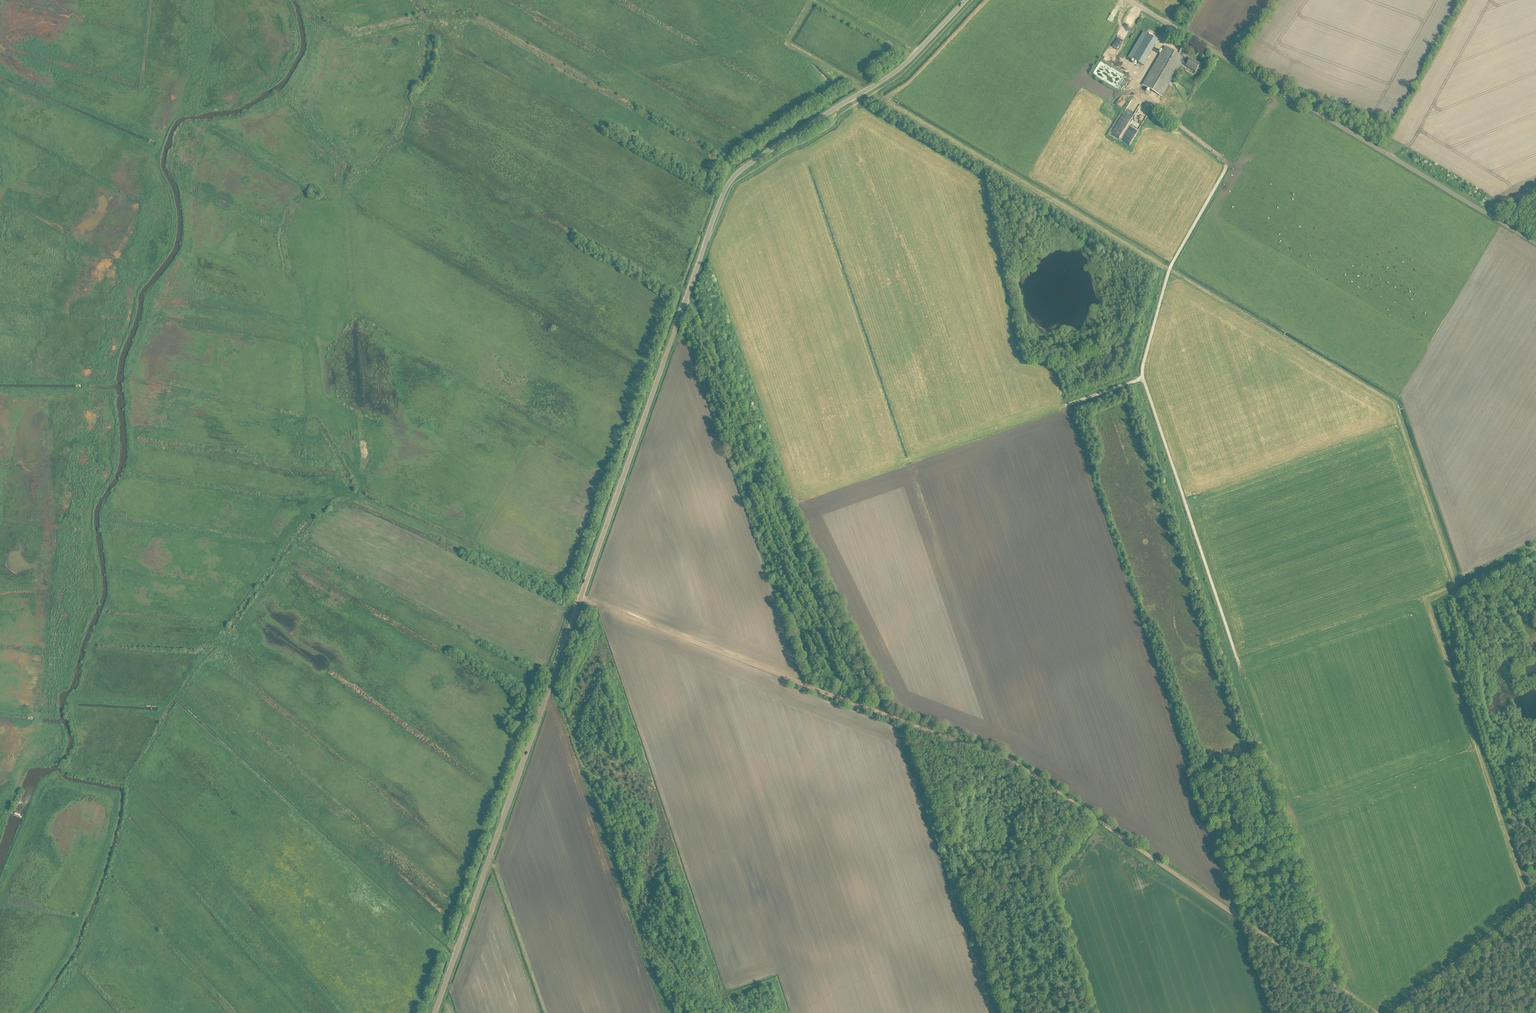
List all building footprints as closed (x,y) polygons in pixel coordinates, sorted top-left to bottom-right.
[(1142,66),(1157,40),(1143,32),(1128,58),(1142,66)] [(1164,47),(1146,78),(1141,86),(1161,97),(1168,86),(1170,87),(1172,84),(1170,82),(1181,63),(1186,66),(1185,66),(1195,72),(1199,64),(1190,59),(1189,61),(1183,58),(1164,47)] [(1130,145),(1140,126),(1135,123),(1129,134),(1125,132),(1121,140),(1130,145)] [(1110,135),(1119,138),(1121,132),(1113,129),(1110,135)]
